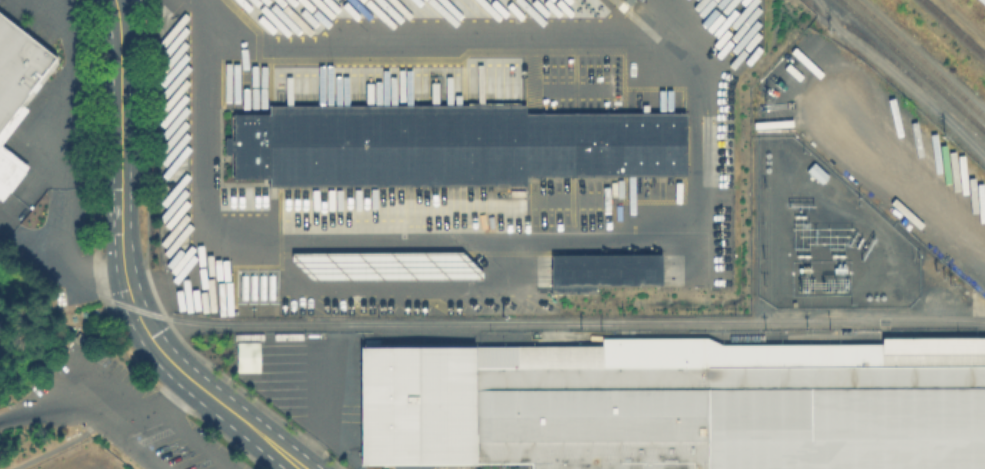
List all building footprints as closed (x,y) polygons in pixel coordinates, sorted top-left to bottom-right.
[(57,53),(0,128),(0,10),(57,53)] [(526,106),(526,117),(686,115),(687,176),(527,178),(527,185),(272,186),(272,187),(271,187),(271,178),(236,179),(236,154),(228,154),(228,141),(236,141),(236,118),(270,117),(270,109),(526,106)] [(2,200),(0,198),(0,147),(27,167),(2,200)] [(290,254),(462,251),(481,272),(482,278),(310,281),(290,260),(290,254)] [(598,296),(554,296),(554,257),(663,257),(663,288),(598,287),(598,296)] [(880,339),(984,339),(984,468),(531,468),(531,464),(360,465),(360,348),(601,347),(600,339),(706,338),(721,346),(880,345),(880,339)] [(258,341),(235,341),(235,371),(258,371),(258,341)]
